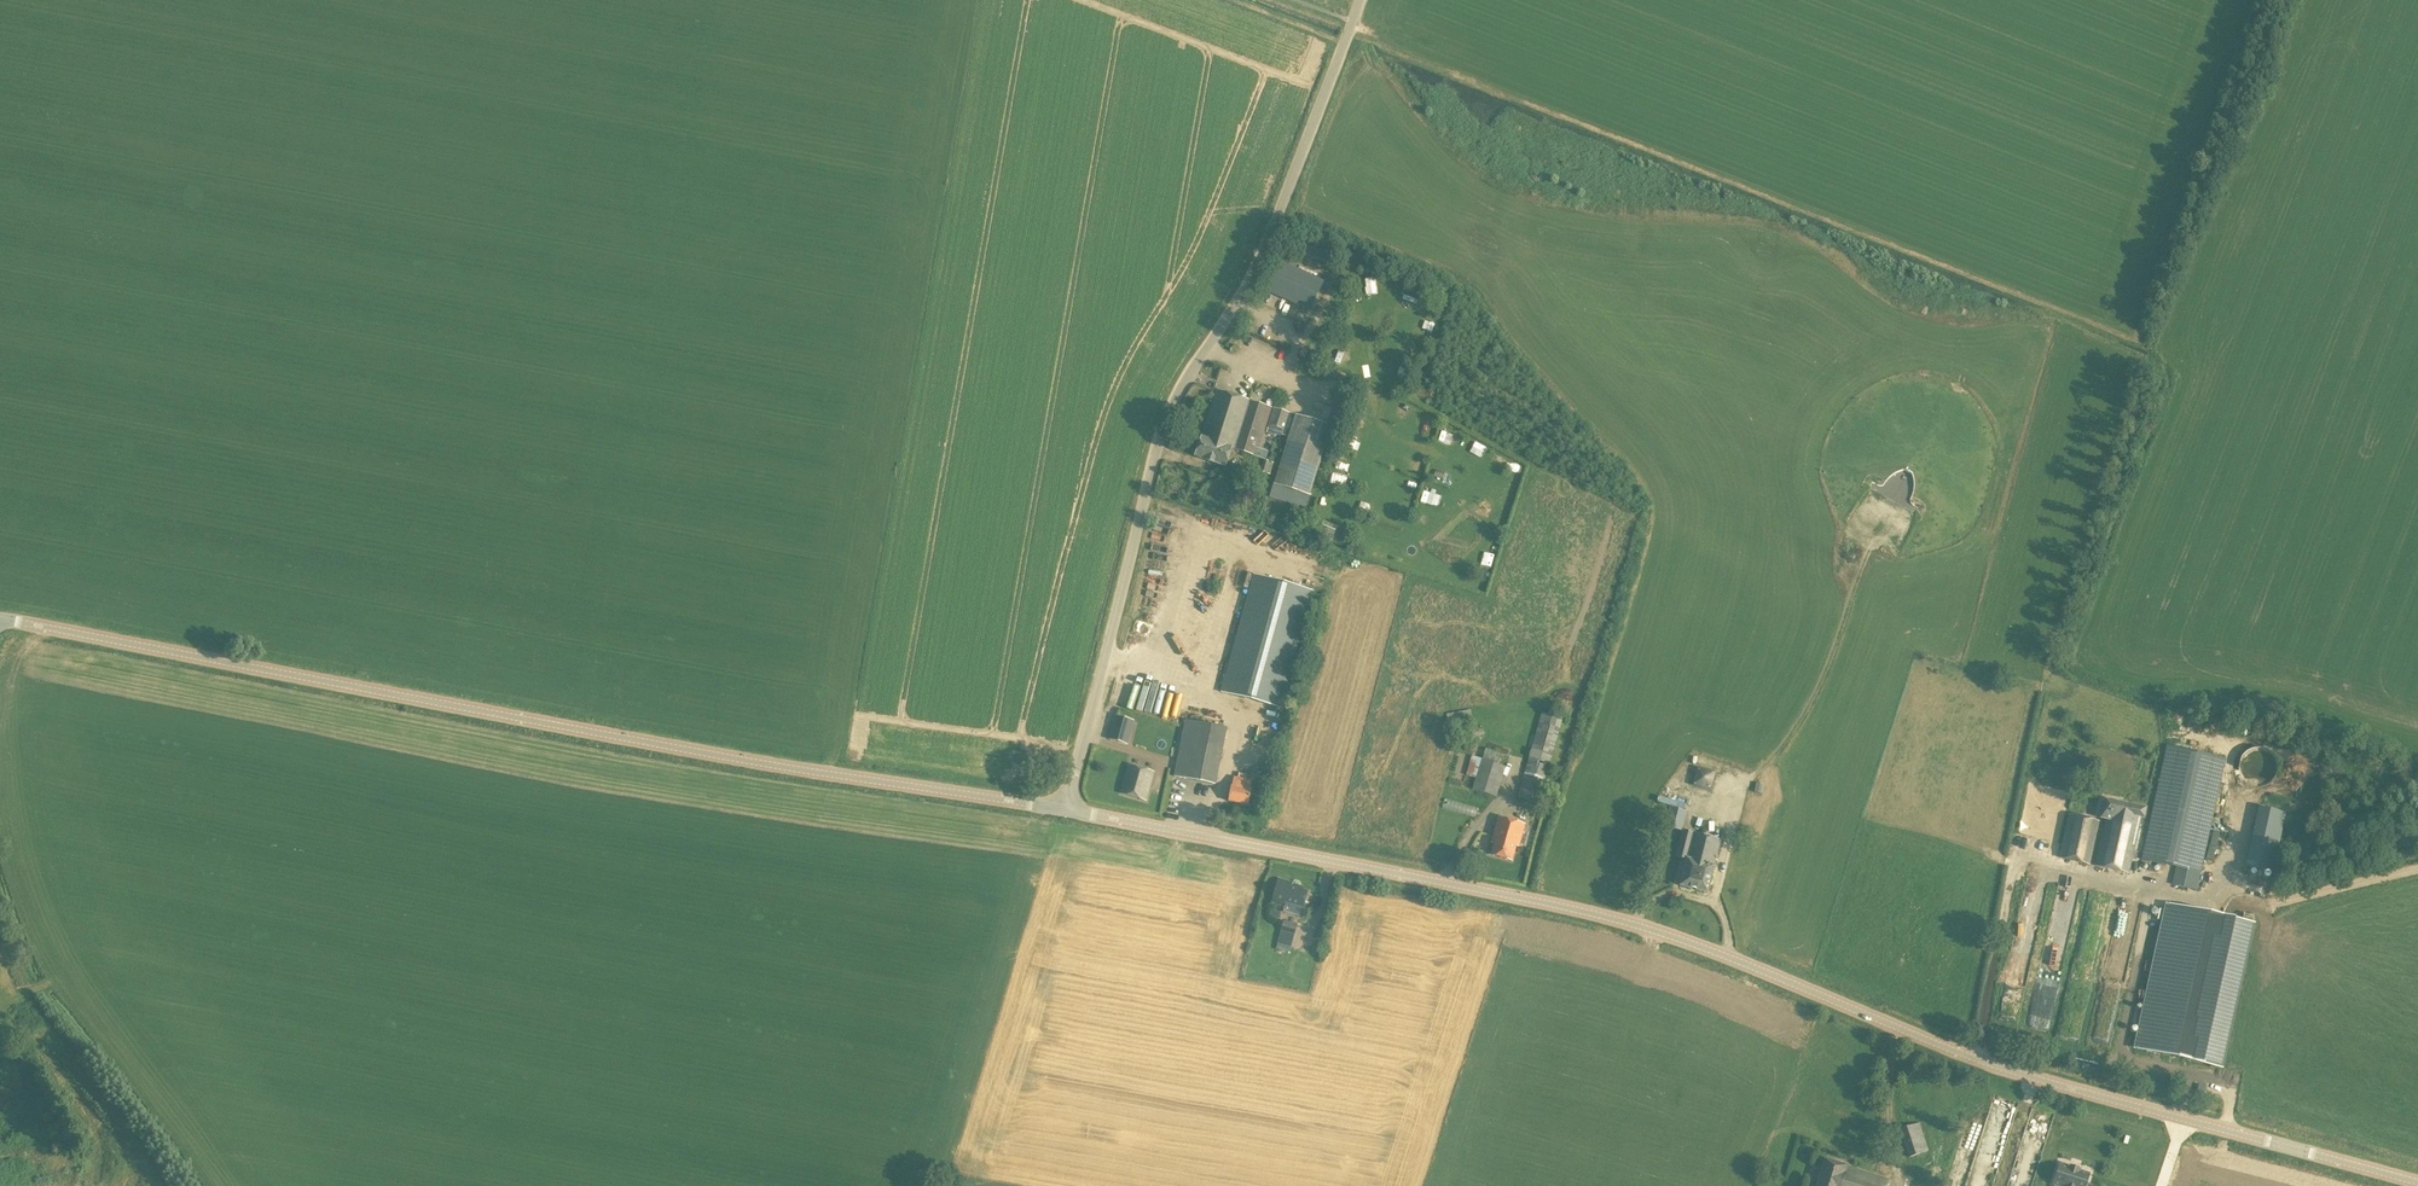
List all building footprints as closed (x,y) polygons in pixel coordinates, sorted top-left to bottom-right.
[(1325,287),(1279,265),(1265,293),(1310,316),(1325,287)] [(1401,294),(1398,304),(1410,309),(1414,299),(1401,294)] [(1423,325),(1423,335),(1432,335),(1433,325),(1423,325)] [(1249,454),(1265,407),(1247,401),(1247,400),(1217,390),(1195,457),(1225,467),(1231,448),(1249,454)] [(1284,429),(1286,424),(1287,421),(1289,413),(1274,409),(1269,425),(1284,429)] [(1309,495),(1331,426),(1296,414),(1274,484),(1309,495)] [(1270,475),(1274,463),(1264,460),(1261,472),(1270,475)] [(1333,537),(1338,526),(1324,520),(1319,532),(1333,537)] [(1341,537),(1346,527),(1339,524),(1334,535),(1341,537)] [(1495,553),(1498,542),(1488,540),(1485,551),(1495,553)] [(1281,709),(1313,591),(1253,574),(1221,692),(1281,709)] [(1537,803),(1562,718),(1542,712),(1517,797),(1537,803)] [(1133,721),(1115,716),(1115,717),(1109,739),(1126,744),(1133,721)] [(1215,785),(1227,729),(1185,720),(1174,776),(1215,785)] [(2196,890),(2225,759),(2166,746),(2141,859),(2176,867),(2172,884),(2196,890)] [(1487,747),(1484,757),(1498,762),(1501,752),(1487,747)] [(2257,786),(2260,786),(2264,785),(2267,784),(2269,782),(2272,780),(2274,777),(2275,775),(2276,771),(2277,768),(2277,765),(2276,762),(2275,759),(2273,756),(2271,753),(2269,751),(2266,750),(2263,748),(2260,748),(2257,748),(2253,748),(2250,749),(2247,751),(2245,753),(2243,755),(2241,758),(2240,761),(2239,764),(2238,767),(2239,770),(2240,773),(2241,776),(2243,779),(2245,781),(2248,783),(2251,785),(2254,786),(2257,786)] [(1496,797),(1506,767),(1482,760),(1473,789),(1496,797)] [(1146,800),(1154,772),(1128,765),(1121,793),(1146,800)] [(1711,788),(1716,770),(1698,765),(1693,784),(1711,788)] [(1250,791),(1252,781),(1234,778),(1232,787),(1230,787),(1228,801),(1248,805),(1251,791),(1250,791)] [(2144,818),(2146,808),(2105,800),(2101,818),(2105,819),(2095,865),(2128,872),(2140,817),(2144,818)] [(2258,805),(2247,867),(2274,872),(2285,810),(2258,805)] [(1680,831),(1684,812),(1670,808),(1665,827),(1680,831)] [(2090,864),(2099,822),(2068,815),(2059,858),(2090,864)] [(1518,846),(1524,825),(1498,818),(1491,843),(1494,843),(1491,854),(1512,860),(1516,846),(1518,846)] [(2208,859),(2215,860),(2220,830),(2214,829),(2208,859)] [(1707,892),(1714,865),(1720,841),(1682,831),(1676,856),(1687,858),(1680,886),(1707,892)] [(1303,907),(1307,891),(1288,886),(1287,892),(1276,889),(1273,903),(1284,906),(1285,902),(1303,907)] [(2255,923),(2166,903),(2133,1049),(2222,1069),(2255,923)] [(1290,952),(1298,924),(1284,920),(1276,948),(1290,952)] [(9,1065),(1,1062),(0,1064),(0,1070),(5,1072),(9,1065)] [(2206,1086),(2198,1084),(2196,1095),(2203,1096),(2206,1086)] [(15,1097),(5,1091),(0,1100),(0,1109),(7,1112),(15,1097)] [(1909,1157),(1928,1151),(1919,1124),(1900,1130),(1909,1157)] [(1888,1180),(1825,1160),(1817,1185),(1886,1185),(1888,1180)] [(2059,1165),(2054,1184),(2061,1185),(2086,1185),(2089,1174),(2078,1171),(2079,1169),(2071,1166),(2070,1169),(2059,1165)]
